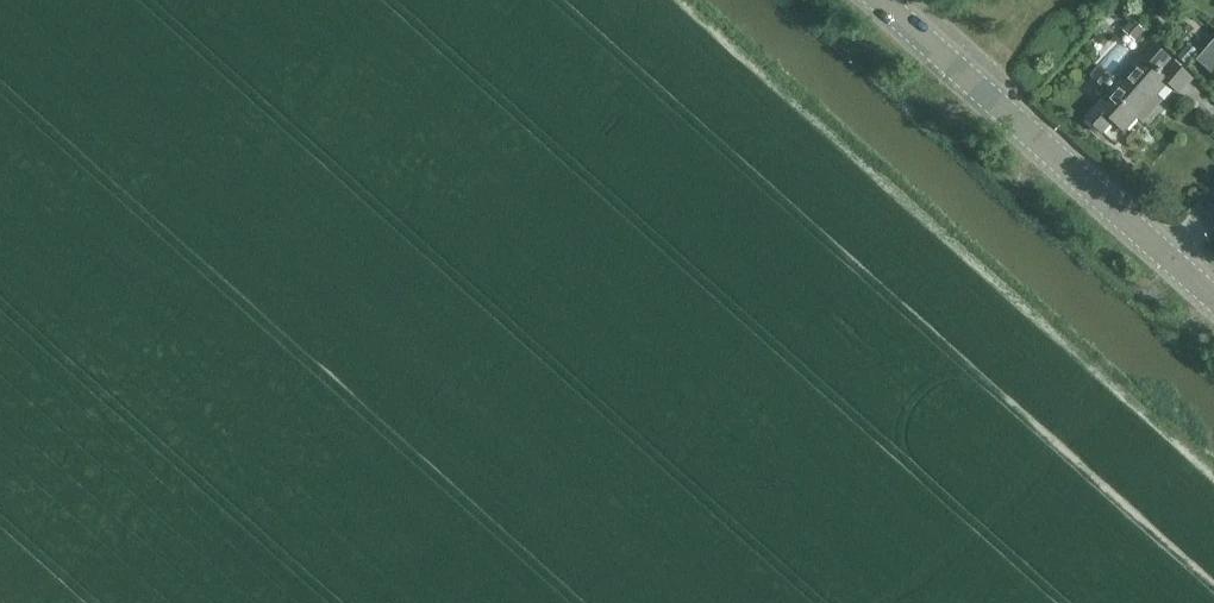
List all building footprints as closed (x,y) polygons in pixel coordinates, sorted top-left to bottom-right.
[(1134,21),(1124,32),(1136,42),(1146,31),(1134,21)] [(1197,60),(1213,74),(1213,41),(1197,60)] [(1137,54),(1140,57),(1120,79),(1116,76),(1114,78),(1107,73),(1098,83),(1108,92),(1086,118),(1103,133),(1112,122),(1124,132),(1138,117),(1144,122),(1162,102),(1156,96),(1168,84),(1180,93),(1192,80),(1182,71),(1148,42),(1137,54)] [(1190,44),(1178,58),(1186,65),(1198,52),(1190,44)]
